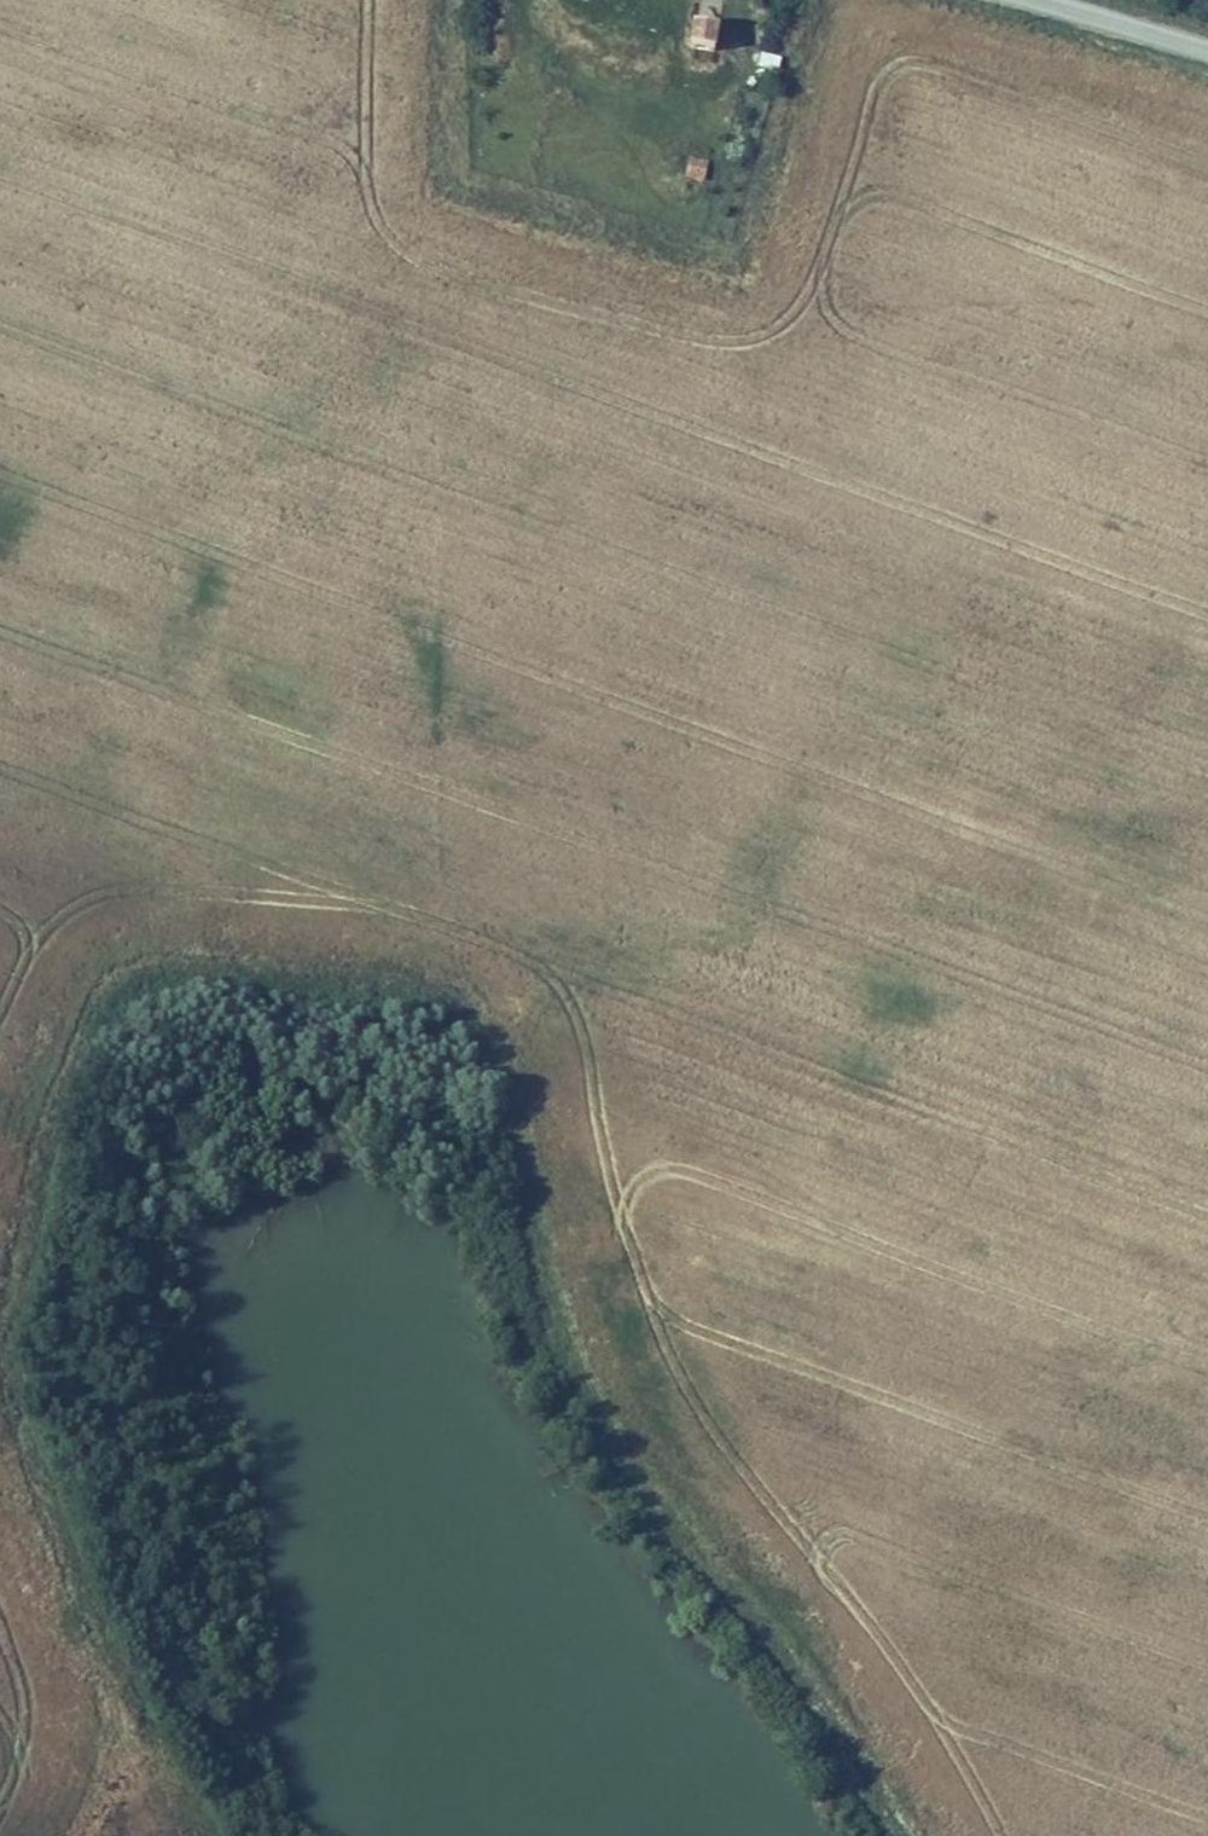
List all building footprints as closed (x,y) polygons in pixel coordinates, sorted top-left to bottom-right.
[(721,47),(723,26),(692,23),(689,43),(721,47)] [(702,181),(706,161),(686,157),(682,177),(702,181)]
